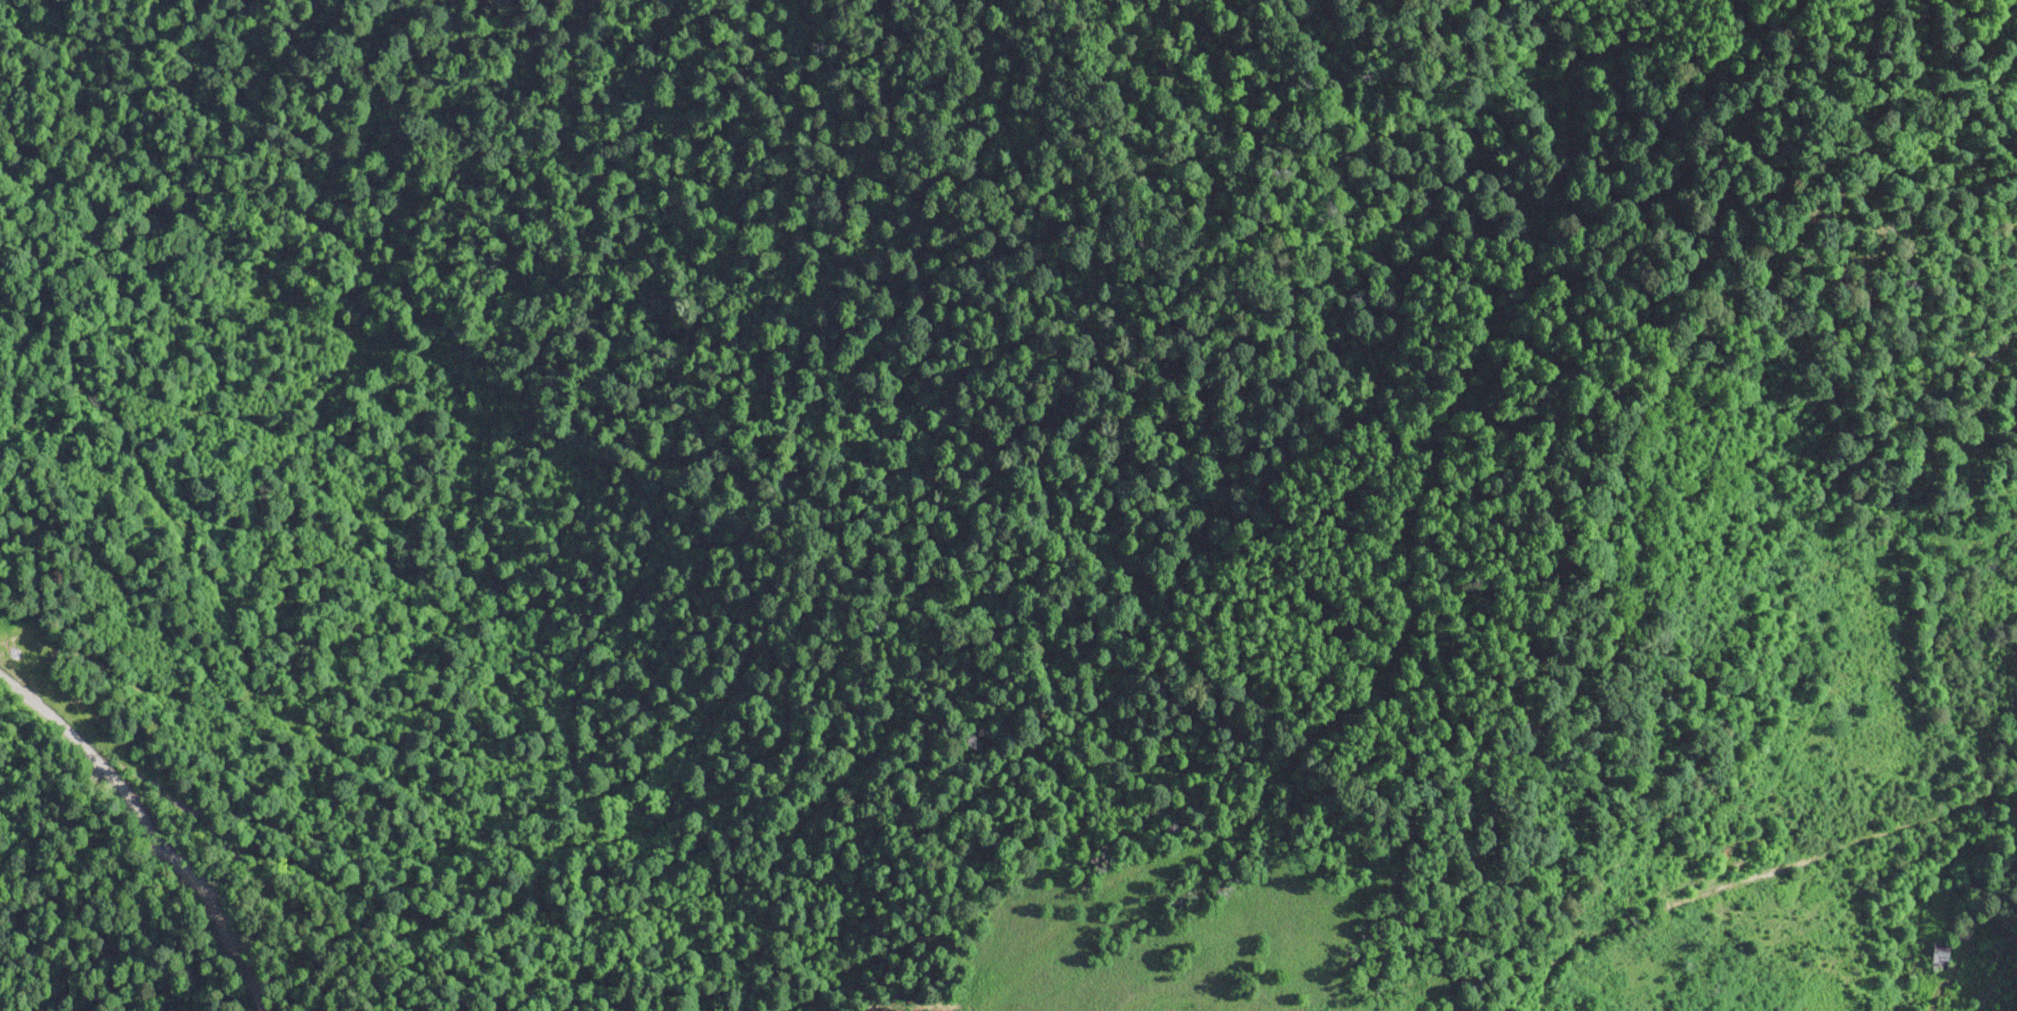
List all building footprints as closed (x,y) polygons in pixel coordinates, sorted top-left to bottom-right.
[(1948,942),(1931,942),(1931,968),(1948,968),(1948,942)]
